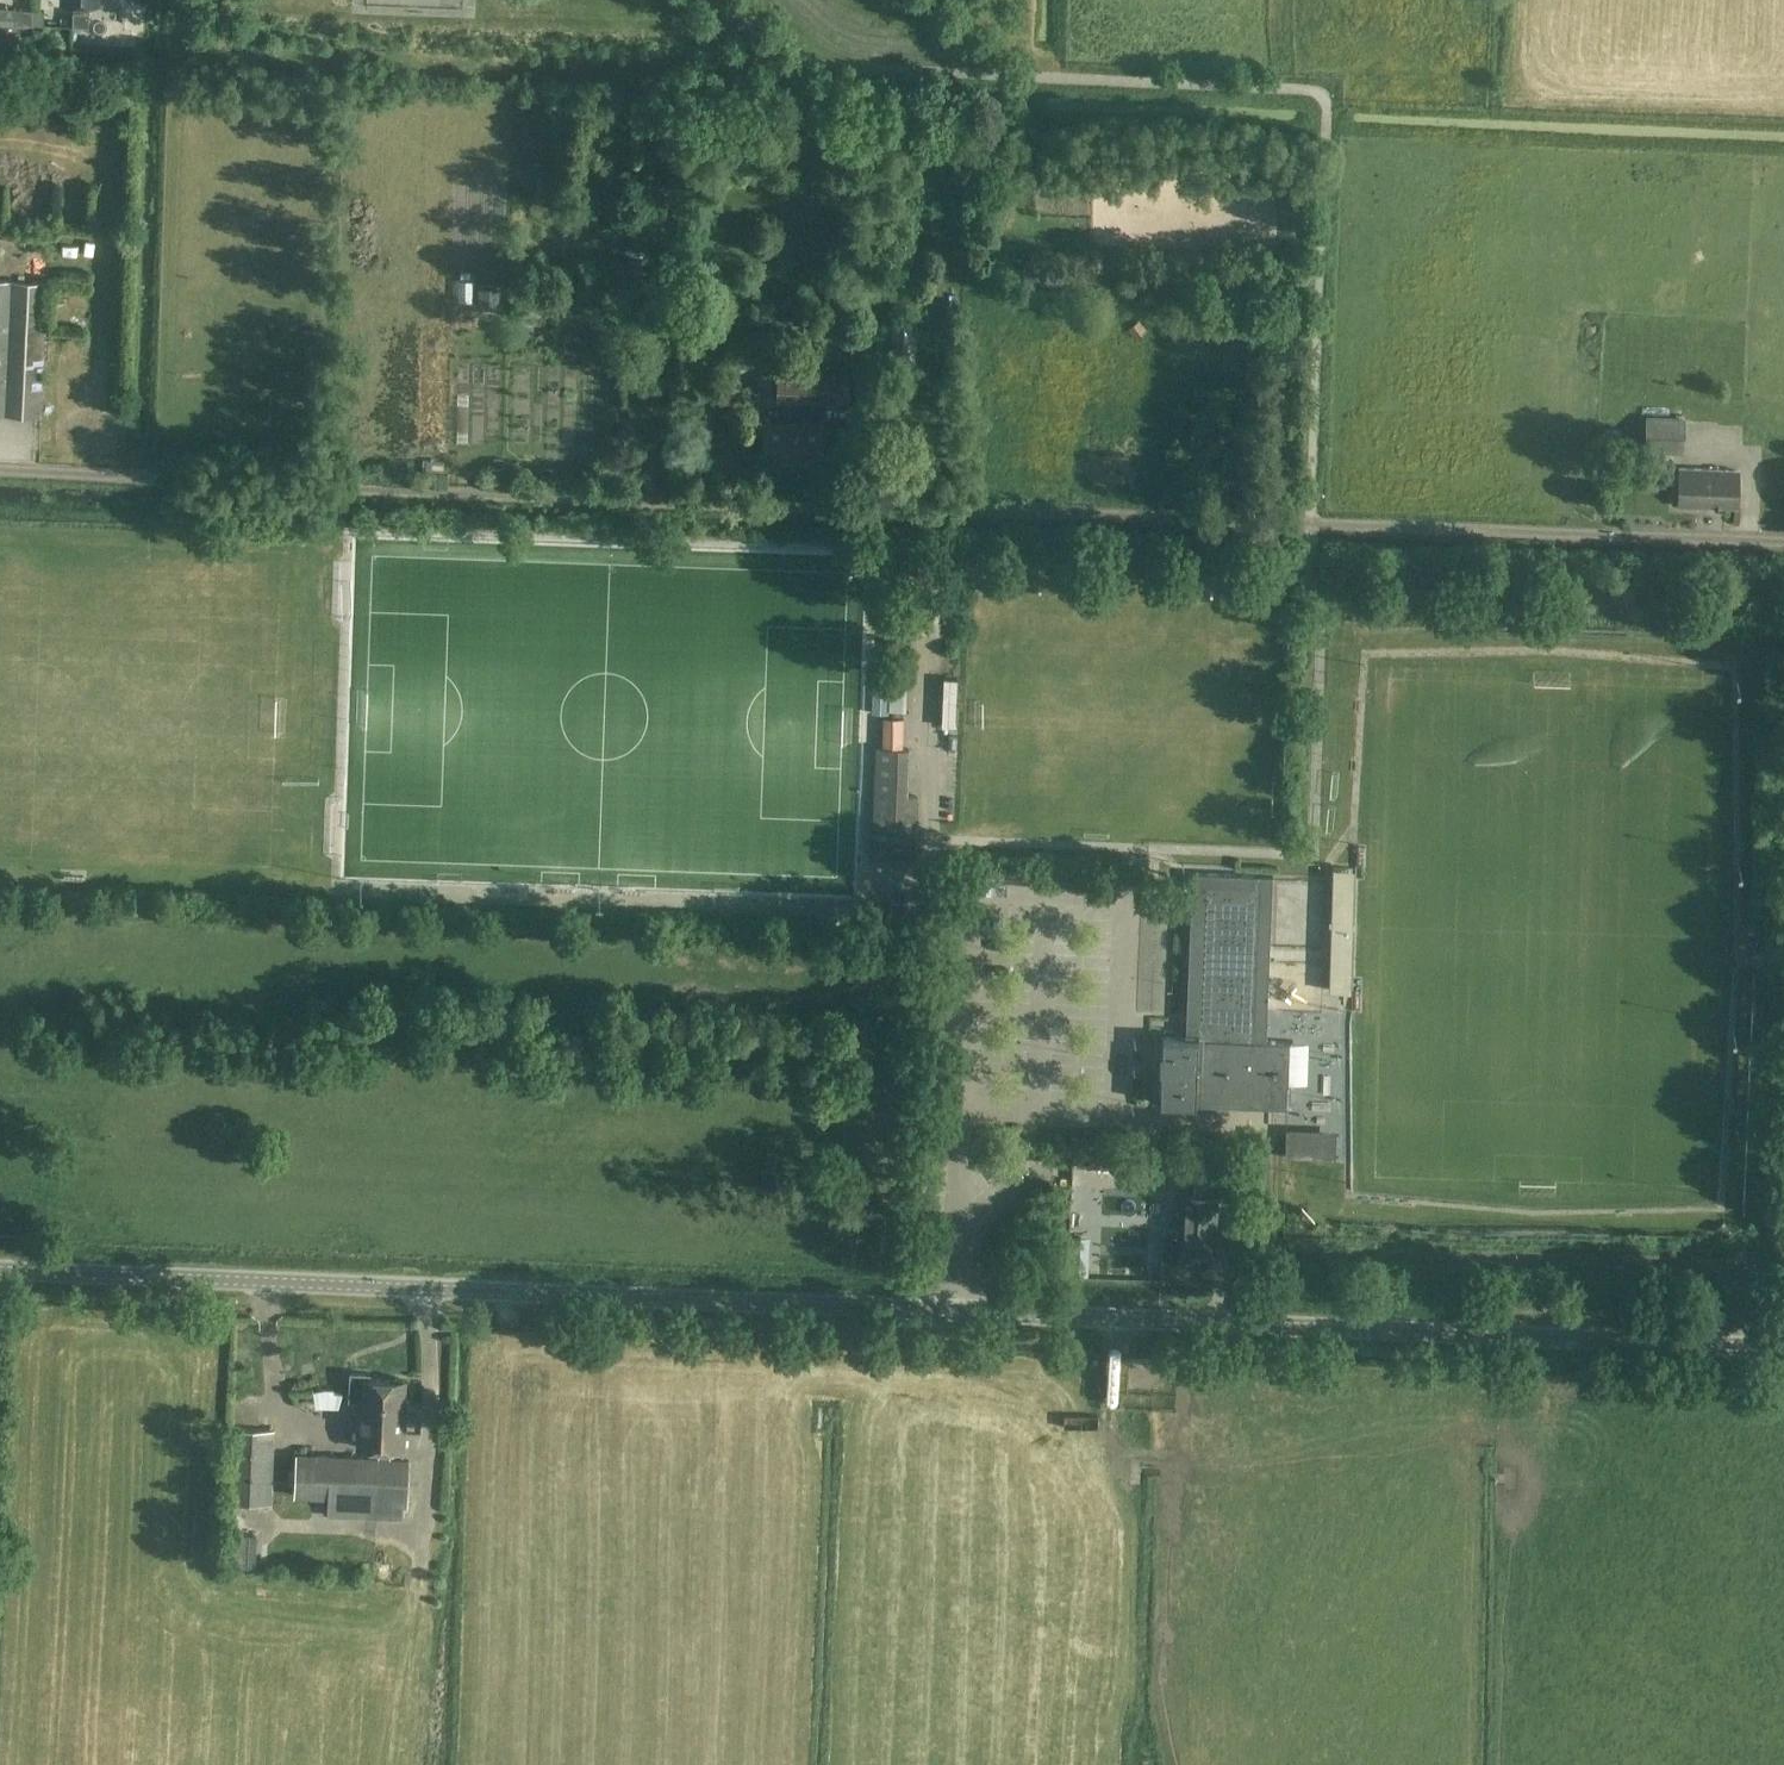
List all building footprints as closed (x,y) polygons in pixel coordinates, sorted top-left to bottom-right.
[(15,9),(0,8),(0,23),(15,23),(15,9)] [(16,23),(32,24),(32,10),(16,9),(16,23)] [(73,26),(89,27),(90,12),(73,11),(73,26)] [(46,282),(0,280),(0,413),(40,415),(46,282)] [(893,318),(891,366),(915,367),(917,318),(893,318)] [(785,399),(784,423),(764,422),(762,461),(819,463),(821,424),(816,424),(816,399),(847,400),(848,374),(778,373),(777,398),(785,399)] [(1644,452),(1683,453),(1685,417),(1645,417),(1644,452)] [(1737,508),(1738,470),(1679,467),(1678,505),(1737,508)] [(885,737),(907,737),(906,709),(884,710),(885,737)] [(918,794),(908,794),(910,749),(874,747),(873,793),(870,857),(915,858),(918,794)] [(1350,976),(1353,857),(1336,857),(1334,911),(1346,912),(1346,945),(1332,944),(1331,975),(1350,976)] [(1266,1041),(1271,907),(1272,876),(1192,872),(1186,1037),(1163,1037),(1160,1102),(1287,1107),(1290,1042),(1266,1041)] [(891,900),(890,929),(919,930),(920,901),(891,900)] [(1749,929),(1748,946),(1757,946),(1758,929),(1749,929)] [(1297,1132),(1295,1138),(1290,1149),(1306,1156),(1313,1139),(1297,1132)] [(1209,1169),(1133,1166),(1132,1180),(1161,1182),(1161,1183),(1189,1184),(1189,1183),(1209,1183),(1209,1169)] [(1179,1195),(1177,1231),(1163,1230),(1162,1257),(1178,1257),(1178,1252),(1214,1254),(1217,1198),(1234,1198),(1235,1170),(1218,1170),(1217,1197),(1179,1195)] [(1073,1188),(1075,1220),(1114,1218),(1112,1186),(1073,1188)] [(1132,1219),(1132,1189),(1120,1189),(1120,1219),(1132,1219)] [(1151,1189),(1150,1204),(1167,1205),(1168,1191),(1151,1189)] [(1075,1242),(1093,1241),(1093,1220),(1075,1221),(1075,1242)] [(404,1379),(369,1378),(370,1374),(351,1373),(350,1399),(364,1399),(363,1409),(358,1409),(357,1447),(404,1448),(405,1416),(403,1416),(404,1379)] [(272,1504),(275,1429),(230,1427),(226,1502),(272,1504)] [(405,1500),(408,1500),(409,1459),(296,1455),(295,1497),(329,1498),(329,1511),(358,1512),(358,1517),(404,1519),(405,1500)] [(255,1534),(227,1533),(225,1565),(254,1566),(255,1534)]
